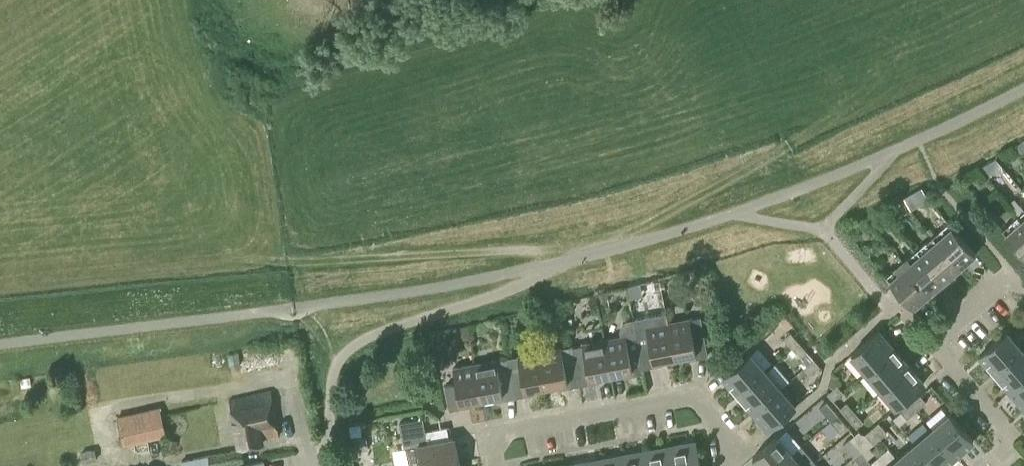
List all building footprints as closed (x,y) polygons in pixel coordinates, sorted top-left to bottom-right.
[(1023,151),(1023,140),(1016,147),(1021,153),(1023,151)] [(987,177),(1001,165),(995,159),(979,167),(987,177)] [(1018,215),(1002,228),(1023,254),(1023,222),(1018,215)] [(948,222),(932,235),(959,267),(975,254),(948,222)] [(959,267),(932,235),(917,249),(944,280),(959,267)] [(944,280),(917,249),(901,262),(929,294),(944,280)] [(929,294),(901,262),(885,275),(913,307),(929,294)] [(610,301),(609,292),(595,294),(596,303),(610,301)] [(675,356),(668,322),(666,312),(632,319),(643,372),(644,372),(643,367),(663,363),(662,359),(675,356)] [(701,316),(668,322),(675,356),(687,354),(688,359),(708,355),(701,316)] [(626,334),(603,339),(610,373),(623,371),(624,375),(643,372),(632,319),(629,319),(626,322),(624,326),(626,334)] [(470,338),(467,325),(456,327),(457,334),(464,339),(470,338)] [(867,371),(894,348),(879,330),(852,353),(867,371)] [(995,372),(1022,349),(1007,331),(980,355),(995,372)] [(792,347),(799,342),(791,332),(784,338),(792,347)] [(610,373),(603,339),(583,342),(583,344),(573,346),(573,344),(571,345),(578,384),(599,380),(598,376),(610,373)] [(799,342),(792,347),(800,357),(807,351),(799,342)] [(578,384),(571,345),(539,350),(546,385),(558,383),(559,388),(578,384)] [(909,365),(894,348),(867,371),(882,388),(909,365)] [(995,372),(1009,389),(1023,376),(1023,351),(1022,349),(995,372)] [(539,350),(506,357),(513,396),(534,392),(533,388),(546,385),(539,350)] [(739,393),(766,370),(751,353),(724,376),(739,393)] [(506,357),(474,363),(481,398),(493,395),(494,400),(513,396),(506,357)] [(810,374),(820,366),(814,359),(804,367),(810,374)] [(481,398),(474,363),(453,367),(456,383),(445,385),(449,408),(469,404),(468,400),(481,398)] [(909,365),(882,388),(897,406),(924,383),(909,365)] [(781,387),(766,370),(739,393),(754,411),(781,387)] [(841,382),(832,371),(828,385),(834,387),(837,385),(841,382)] [(1009,389),(1023,406),(1023,376),(1009,389)] [(833,400),(843,391),(837,385),(834,387),(827,393),(833,400)] [(796,405),(781,387),(754,411),(769,428),(796,405)] [(263,439),(279,435),(270,391),(229,400),(239,446),(263,441),(263,439)] [(921,394),(911,403),(917,409),(926,401),(921,394)] [(831,420),(837,414),(826,401),(820,407),(831,420)] [(847,402),(840,407),(848,417),(855,412),(847,402)] [(119,413),(125,442),(168,432),(161,403),(119,413)] [(907,418),(917,409),(911,403),(901,411),(907,418)] [(856,427),(863,421),(855,412),(848,417),(856,427)] [(933,428),(956,456),(973,440),(950,413),(933,428)] [(837,414),(831,420),(841,433),(848,427),(837,414)] [(888,432),(880,422),(873,428),(880,438),(888,432)] [(880,438),(873,428),(865,434),(873,443),(880,438)] [(933,428),(915,443),(935,465),(943,465),(956,456),(933,428)] [(401,434),(404,448),(392,450),(395,465),(426,465),(455,460),(451,437),(427,442),(424,430),(401,434)] [(352,438),(354,450),(366,448),(364,436),(352,438)] [(792,453),(778,436),(753,457),(761,465),(776,465),(792,453)] [(174,449),(176,441),(167,438),(165,446),(174,449)] [(854,457),(861,451),(850,438),(843,444),(854,457)] [(675,465),(701,465),(696,441),(671,446),(675,465)] [(898,458),(905,465),(935,465),(915,443),(898,458)] [(671,446),(646,451),(649,465),(675,465),(671,446)] [(792,453),(776,465),(810,465),(814,462),(800,446),(792,453)] [(81,452),(83,464),(97,460),(94,449),(81,452)] [(208,455),(210,465),(226,465),(244,463),(242,449),(208,455)] [(621,456),(623,465),(649,465),(646,451),(621,456)] [(854,457),(862,465),(869,465),(872,463),(861,451),(854,457)] [(181,460),(182,465),(210,465),(208,455),(181,460)] [(621,456),(597,460),(598,465),(623,465),(621,456)] [(898,458),(889,465),(905,465),(898,458)]
